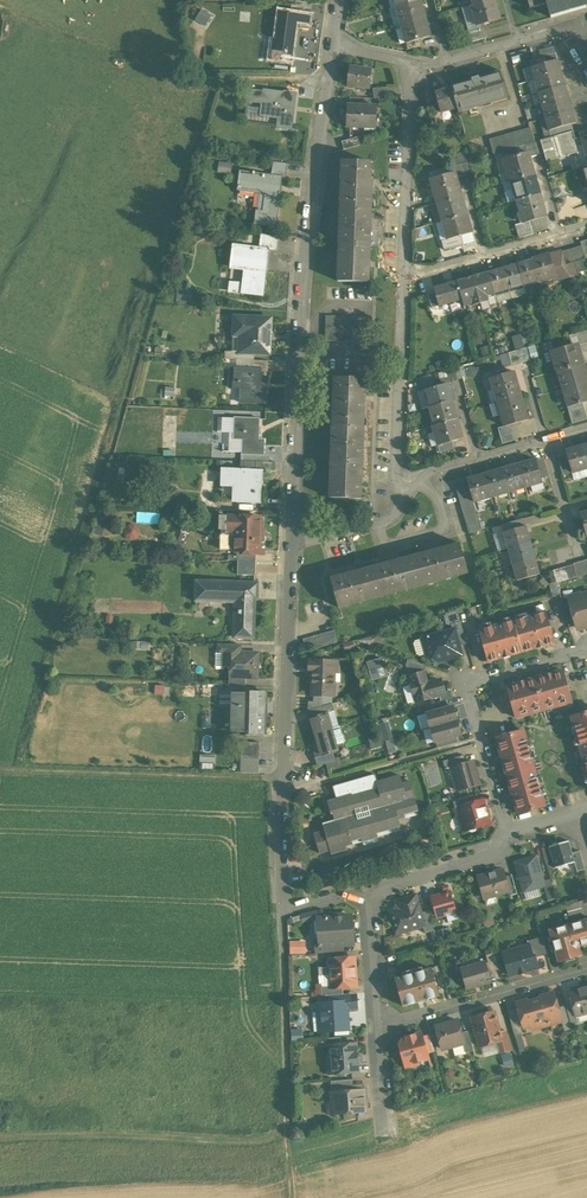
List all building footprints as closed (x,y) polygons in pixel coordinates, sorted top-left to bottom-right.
[(420,0),(396,7),(402,25),(425,18),(420,0)] [(471,6),(477,26),(479,25),(500,20),(494,0),(491,0),(474,5),(471,6)] [(530,9),(547,4),(545,0),(527,0),(530,9)] [(547,4),(550,18),(586,7),(586,0),(545,0),(547,4)] [(477,26),(471,6),(462,8),(469,34),(481,30),(479,25),(477,26)] [(279,12),(273,60),(291,62),(297,24),(297,23),(294,23),(295,14),(279,12)] [(311,16),(295,14),(294,23),(297,23),(297,24),(309,25),(311,16)] [(402,25),(401,26),(406,43),(419,39),(430,36),(425,18),(402,25)] [(481,30),(469,34),(472,42),(486,38),(484,30),(481,30)] [(419,39),(406,43),(408,50),(421,46),(419,39)] [(554,47),(539,51),(541,58),(556,53),(554,47)] [(541,58),(535,59),(537,66),(557,60),(556,53),(541,58)] [(537,66),(531,68),(535,81),(561,73),(558,60),(557,60),(537,66)] [(372,69),(350,66),(347,86),(369,89),(372,69)] [(477,80),(483,104),(492,102),(492,103),(493,103),(492,100),(506,96),(507,99),(508,99),(500,71),(499,71),(500,74),(477,80)] [(561,73),(535,81),(538,93),(565,85),(561,73)] [(477,80),(452,87),(452,85),(451,85),(451,88),(457,108),(458,113),(459,113),(458,109),(472,106),(473,109),(474,109),(473,107),(483,104),(477,80)] [(565,85),(538,93),(542,106),(569,98),(565,85)] [(387,88),(373,89),(374,99),(388,97),(387,88)] [(451,88),(435,92),(439,106),(441,113),(457,108),(451,88)] [(295,94),(285,93),(285,94),(265,92),(265,93),(249,92),(248,102),(263,103),(262,115),(279,118),(278,127),(291,129),(295,94)] [(569,98),(542,106),(545,118),(572,110),(569,98)] [(376,106),(348,105),(348,127),(375,128),(375,116),(373,116),(373,107),(376,107),(376,106)] [(443,119),(441,113),(439,106),(432,108),(436,122),(443,119)] [(572,110),(545,118),(549,131),(571,125),(576,123),(572,110)] [(573,131),(571,125),(549,131),(551,138),(554,137),(573,132),(573,131)] [(531,129),(489,141),(493,154),(525,145),(535,143),(531,129)] [(573,132),(554,137),(559,151),(545,155),(546,162),(577,153),(579,153),(577,147),(575,139),(573,132)] [(575,139),(577,147),(584,145),(586,156),(586,136),(575,139)] [(551,138),(540,141),(544,153),(545,155),(559,151),(554,137),(551,138)] [(357,138),(342,142),(344,150),(360,146),(357,138)] [(544,153),(540,141),(535,143),(538,155),(544,153)] [(538,155),(535,143),(525,145),(527,153),(528,153),(529,158),(538,155)] [(577,153),(582,169),(586,167),(586,156),(584,145),(577,147),(579,153),(577,153)] [(527,153),(505,159),(512,182),(513,182),(534,176),(529,158),(528,153),(527,153)] [(370,162),(343,161),(341,209),(371,210),(372,180),(371,179),(371,172),(369,172),(370,162)] [(273,162),(272,175),(283,177),(283,178),(286,178),(287,164),(273,162)] [(470,175),(466,162),(461,164),(464,176),(470,175)] [(461,164),(452,166),(454,173),(455,172),(456,179),(464,176),(461,164)] [(272,175),(240,171),(237,191),(259,194),(254,225),(276,228),(283,178),(283,177),(272,175)] [(454,173),(431,180),(434,190),(436,189),(440,203),(462,197),(456,179),(455,172),(454,173)] [(534,176),(513,182),(518,200),(540,194),(534,176)] [(518,200),(517,201),(523,222),(523,224),(529,222),(546,217),(540,194),(518,200)] [(440,203),(439,203),(445,221),(467,215),(462,197),(440,203)] [(371,210),(341,209),(340,245),(370,246),(371,210)] [(445,221),(443,222),(445,230),(448,229),(450,238),(450,239),(461,236),(472,233),(469,222),(467,223),(466,216),(467,216),(467,215),(445,221)] [(533,234),(529,222),(523,224),(523,222),(515,225),(519,238),(533,234)] [(261,234),(260,247),(270,249),(270,250),(277,251),(278,236),(261,234)] [(461,236),(450,239),(450,238),(444,240),(447,249),(464,245),(461,236)] [(260,247),(233,244),(230,269),(244,271),(241,294),(264,297),(270,250),(270,249),(260,247)] [(370,246),(340,245),(338,281),(368,283),(370,246)] [(584,256),(582,246),(575,248),(579,261),(585,259),(584,256)] [(575,262),(579,261),(575,248),(569,250),(572,263),(575,262)] [(566,265),(572,263),(569,250),(562,252),(566,265)] [(559,267),(566,265),(562,252),(556,254),(559,267)] [(549,256),(533,260),(538,281),(555,276),(549,256)] [(575,262),(578,273),(586,271),(586,265),(585,259),(579,261),(575,262)] [(533,260),(518,264),(524,285),(538,281),(533,260)] [(566,265),(559,267),(563,279),(579,275),(578,273),(575,262),(572,263),(566,265)] [(518,264),(503,269),(509,289),(524,285),(518,264)] [(509,289),(503,269),(488,273),(494,294),(509,289)] [(488,273),(473,277),(480,303),(488,301),(487,296),(494,294),(488,273)] [(473,277),(457,282),(462,300),(464,306),(471,304),(472,306),(480,303),(473,277)] [(457,282),(434,288),(435,293),(439,306),(439,307),(462,300),(457,282)] [(435,293),(428,295),(432,308),(439,306),(435,293)] [(192,295),(178,294),(177,304),(191,305),(192,295)] [(362,330),(366,330),(366,317),(326,316),(325,341),(352,342),(353,329),(362,330)] [(271,318),(235,317),(234,330),(245,330),(244,352),(244,353),(255,353),(269,354),(270,353),(268,353),(269,334),(270,334),(271,318)] [(353,329),(352,342),(362,342),(362,330),(353,329)] [(582,332),(576,334),(579,346),(585,344),(582,332)] [(511,337),(515,350),(524,347),(521,334),(511,337)] [(579,346),(576,334),(570,336),(573,346),(576,345),(577,346),(579,346)] [(573,346),(551,352),(557,371),(560,370),(581,364),(577,346),(576,345),(573,346)] [(511,352),(508,353),(511,365),(530,360),(527,348),(511,352)] [(255,353),(244,353),(244,352),(239,352),(238,360),(254,361),(255,353)] [(511,365),(508,353),(499,355),(503,367),(511,365)] [(254,361),(253,367),(262,368),(262,372),(268,372),(268,361),(254,361)] [(560,370),(565,388),(586,382),(586,374),(584,363),(581,364),(560,370)] [(253,367),(237,367),(236,382),(233,382),(232,389),(242,389),(242,403),(266,405),(267,389),(261,389),(262,372),(262,368),(253,367)] [(459,367),(454,369),(457,380),(463,378),(459,367)] [(454,369),(446,371),(449,382),(457,380),(454,369)] [(513,371),(490,378),(494,389),(497,402),(520,395),(513,371)] [(362,378),(335,377),(333,425),(363,426),(364,396),(363,396),(363,388),(361,388),(362,378)] [(565,388),(571,407),(586,402),(586,382),(565,388)] [(447,384),(426,390),(431,407),(452,401),(447,384)] [(490,404),(497,402),(494,389),(486,391),(490,404)] [(520,395),(497,402),(498,402),(499,402),(503,415),(501,415),(505,426),(505,427),(513,424),(528,420),(520,395)] [(431,407),(430,407),(435,425),(457,419),(452,401),(431,407)] [(568,411),(572,424),(586,420),(586,419),(584,407),(568,411)] [(242,454),(255,455),(265,455),(265,439),(259,439),(260,418),(234,417),(233,439),(242,440),(242,454)] [(435,425),(432,426),(434,433),(437,432),(441,444),(438,445),(438,446),(452,442),(462,439),(457,419),(435,425)] [(505,427),(505,426),(498,428),(500,437),(516,432),(513,424),(505,427)] [(363,426),(333,425),(332,461),(362,462),(363,426)] [(516,432),(500,437),(502,444),(517,439),(516,432)] [(452,442),(438,446),(440,453),(454,449),(452,442)] [(566,451),(566,453),(572,473),(586,468),(586,464),(582,447),(566,451)] [(566,453),(557,456),(563,475),(572,473),(566,453)] [(536,460),(519,465),(525,487),(542,482),(536,460)] [(362,462),(332,461),(330,498),(361,499),(362,462)] [(256,462),(256,470),(264,470),(264,471),(275,471),(276,463),(269,462),(256,462)] [(519,465),(502,470),(508,492),(525,487),(519,465)] [(256,470),(224,468),(223,482),(238,482),(237,502),(261,504),(262,491),(263,484),(264,471),(264,470),(256,470)] [(502,470),(485,475),(491,497),(508,492),(502,470)] [(485,475),(467,479),(474,502),(491,497),(485,475)] [(469,486),(456,489),(458,496),(471,492),(469,486)] [(471,492),(458,496),(460,502),(473,498),(471,492)] [(473,498),(460,502),(462,508),(474,505),(473,498)] [(474,505),(462,508),(464,515),(476,511),(474,505)] [(476,511),(464,515),(465,521),(478,518),(476,511)] [(261,518),(221,516),(220,530),(235,530),(235,550),(238,550),(256,551),(259,551),(261,518)] [(586,530),(582,517),(575,519),(579,532),(586,530)] [(478,518),(465,521),(467,528),(480,524),(478,518)] [(502,525),(504,532),(525,527),(523,519),(502,525)] [(102,536),(106,524),(95,521),(92,533),(102,536)] [(126,539),(140,537),(138,523),(124,525),(126,539)] [(480,524),(467,528),(469,534),(482,531),(480,524)] [(525,527),(504,532),(509,548),(530,542),(525,527)] [(220,550),(235,550),(235,530),(220,530),(220,550)] [(530,542),(509,548),(513,564),(534,558),(530,542)] [(460,544),(417,556),(425,584),(468,573),(460,544)] [(256,551),(238,550),(238,561),(256,561),(256,551)] [(417,556),(374,567),(382,596),(425,584),(417,556)] [(534,558),(513,564),(518,580),(539,574),(534,558)] [(256,561),(238,561),(237,575),(255,575),(256,561)] [(580,563),(573,565),(577,577),(584,576),(580,563)] [(573,565),(566,567),(570,579),(577,577),(573,565)] [(374,567),(331,579),(339,607),(382,596),(374,567)] [(566,567),(560,569),(563,581),(570,579),(566,567)] [(560,569),(553,571),(556,582),(556,583),(563,581),(560,569)] [(195,579),(194,602),(234,603),(232,639),(255,640),(257,601),(259,601),(260,582),(195,579)] [(556,582),(549,584),(552,597),(560,595),(556,583),(556,582)] [(569,601),(570,604),(575,625),(576,628),(586,625),(586,593),(581,595),(582,597),(569,601)] [(570,604),(563,606),(569,626),(575,625),(570,604)] [(546,611),(513,620),(522,652),(555,643),(546,611)] [(513,620),(479,630),(488,662),(522,652),(513,620)] [(460,622),(451,624),(453,630),(454,630),(458,646),(459,646),(467,644),(460,622)] [(453,630),(429,637),(429,636),(427,637),(427,638),(422,639),(427,657),(437,662),(461,655),(459,646),(458,646),(454,630),(453,630)] [(334,631),(303,639),(306,652),(337,643),(334,631)] [(344,643),(346,652),(356,649),(353,641),(344,643)] [(240,645),(219,644),(219,653),(224,653),(224,652),(240,652),(240,645)] [(240,652),(224,652),(224,653),(219,653),(216,652),(216,667),(232,667),(232,677),(232,678),(244,678),(258,679),(258,653),(240,652)] [(426,666),(408,659),(405,665),(409,677),(411,676),(424,673),(426,666)] [(338,661),(310,660),(309,672),(312,672),(311,677),(312,677),(312,695),(313,695),(321,695),(321,696),(331,696),(334,697),(334,695),(333,695),(334,673),(337,673),(338,672),(335,672),(335,662),(338,662),(338,661)] [(562,671),(551,674),(551,673),(550,673),(551,674),(546,675),(545,675),(535,678),(544,710),(551,708),(551,709),(552,708),(551,706),(556,704),(557,707),(558,707),(558,706),(564,704),(565,705),(566,705),(565,702),(570,700),(562,671)] [(441,680),(427,684),(424,673),(411,676),(413,685),(411,685),(414,695),(416,694),(418,701),(445,694),(441,680)] [(244,678),(232,678),(232,677),(230,677),(230,685),(244,685),(244,678)] [(535,678),(524,681),(523,681),(524,682),(519,683),(519,682),(518,683),(507,686),(516,716),(521,714),(522,717),(523,717),(523,716),(530,714),(530,715),(531,715),(530,712),(535,710),(535,713),(537,713),(536,712),(544,710),(535,678)] [(162,693),(163,685),(156,684),(155,692),(162,693)] [(266,693),(233,692),(233,707),(240,708),(239,733),(265,734),(266,713),(263,713),(263,703),(266,703),(266,693)] [(220,703),(228,704),(228,693),(220,693),(220,703)] [(321,695),(313,695),(313,702),(308,701),(307,711),(332,704),(331,696),(321,696),(321,695)] [(446,701),(426,707),(428,714),(448,708),(446,701)] [(332,704),(307,711),(309,718),(327,712),(327,713),(334,711),(332,704)] [(428,714),(427,714),(431,728),(457,721),(453,707),(448,708),(428,714)] [(327,712),(309,718),(314,734),(332,729),(327,713),(327,712)] [(571,717),(582,755),(586,753),(586,713),(571,717)] [(457,721),(431,728),(435,742),(456,736),(461,735),(457,721)] [(332,729),(314,734),(318,749),(321,757),(332,753),(338,752),(332,729)] [(524,731),(496,739),(507,776),(534,768),(524,731)] [(456,736),(436,742),(438,749),(458,743),(456,736)] [(260,743),(242,742),(241,759),(259,759),(260,743)] [(387,759),(399,758),(398,743),(386,744),(387,759)] [(332,753),(321,757),(318,749),(314,750),(318,765),(334,760),(332,753)] [(464,755),(443,761),(445,770),(451,768),(466,763),(464,755)] [(466,763),(451,768),(457,791),(479,785),(473,762),(466,763)] [(534,768),(507,776),(517,813),(545,806),(534,768)] [(375,775),(333,787),(337,799),(335,800),(328,802),(331,814),(333,813),(335,821),(340,820),(342,826),(340,827),(344,838),(350,837),(351,841),(352,841),(361,838),(362,842),(378,838),(376,833),(400,826),(398,819),(405,818),(404,815),(418,811),(410,782),(402,784),(400,776),(377,782),(375,775)] [(472,796),(451,801),(454,810),(459,808),(459,807),(474,803),(472,796)] [(474,803),(459,807),(459,808),(466,830),(468,830),(468,831),(471,833),(475,832),(477,829),(476,827),(489,824),(487,817),(489,817),(486,807),(484,807),(483,800),(474,803)] [(340,820),(335,821),(337,827),(314,834),(320,854),(330,851),(331,854),(347,850),(346,846),(353,845),(352,841),(351,841),(350,837),(344,838),(340,827),(342,826),(340,820)] [(568,841),(549,846),(555,868),(575,863),(572,853),(568,841)] [(580,851),(572,853),(575,863),(577,872),(585,869),(580,851)] [(543,881),(536,856),(515,862),(524,892),(544,886),(543,881)] [(503,870),(478,877),(483,896),(493,893),(494,896),(508,892),(509,892),(505,876),(503,870)] [(511,874),(505,876),(509,892),(508,892),(509,896),(517,894),(511,874)] [(550,879),(543,881),(544,886),(548,901),(556,899),(550,879)] [(450,893),(432,898),(432,899),(430,900),(431,905),(434,905),(437,916),(455,911),(450,893)] [(421,913),(416,896),(403,900),(402,899),(396,901),(397,904),(397,905),(395,909),(394,909),(394,910),(389,911),(396,934),(423,927),(425,926),(421,913)] [(579,902),(566,906),(569,919),(583,915),(579,902)] [(428,911),(421,913),(425,926),(423,927),(425,933),(434,931),(428,911)] [(335,917),(318,919),(320,942),(320,946),(337,945),(353,944),(351,916),(342,917),(342,914),(334,914),(335,917)] [(301,916),(292,918),(294,924),(303,921),(301,916)] [(549,930),(558,962),(567,960),(566,958),(573,956),(573,958),(581,956),(580,950),(578,949),(580,945),(582,946),(586,944),(586,920),(549,930)] [(544,936),(527,941),(529,949),(530,949),(533,957),(535,957),(535,958),(549,954),(544,936)] [(289,953),(303,953),(303,941),(290,940),(289,953)] [(337,945),(320,946),(320,942),(315,943),(316,954),(337,952),(337,945)] [(520,952),(516,950),(503,953),(510,976),(538,968),(535,958),(535,957),(533,957),(530,949),(529,949),(520,952)] [(494,953),(486,955),(491,972),(499,970),(494,953)] [(354,958),(330,960),(331,984),(332,988),(343,987),(356,986),(354,958)] [(486,963),(461,970),(466,988),(491,981),(486,963)] [(432,968),(395,979),(403,1006),(439,996),(432,968)] [(343,987),(332,988),(331,984),(321,984),(322,996),(329,995),(343,994),(343,987)] [(569,991),(573,1006),(576,1016),(586,1013),(586,995),(585,987),(569,991)] [(527,1000),(517,1004),(523,1028),(540,1023),(541,1027),(549,1025),(548,1024),(549,1023),(549,1022),(561,1019),(559,1009),(554,993),(540,997),(540,999),(528,1002),(527,1000)] [(343,994),(329,995),(329,1003),(345,1002),(346,1011),(358,1010),(358,1001),(351,1001),(350,994),(343,994)] [(329,1003),(323,1003),(324,1011),(320,1011),(321,1024),(325,1024),(325,1032),(349,1030),(348,1021),(347,1021),(346,1011),(345,1002),(329,1003)] [(576,1016),(573,1006),(566,1008),(571,1025),(578,1023),(576,1016)] [(571,1025),(566,1008),(559,1009),(561,1019),(565,1030),(572,1028),(571,1025)] [(517,1009),(508,1011),(519,1051),(528,1049),(517,1009)] [(494,1012),(472,1018),(480,1047),(501,1041),(502,1040),(500,1033),(494,1012)] [(457,1020),(436,1026),(442,1049),(463,1044),(464,1043),(461,1033),(457,1020)] [(468,1031),(461,1033),(464,1043),(463,1044),(466,1053),(473,1050),(468,1031)] [(500,1033),(502,1040),(501,1041),(504,1052),(512,1049),(507,1031),(500,1033)] [(421,1032),(405,1037),(400,1047),(406,1068),(419,1064),(419,1062),(429,1059),(427,1053),(423,1037),(421,1032)] [(430,1035),(423,1037),(427,1053),(434,1051),(430,1035)] [(341,1038),(325,1039),(325,1046),(330,1046),(330,1045),(341,1045),(341,1038)] [(341,1045),(330,1045),(330,1046),(332,1074),(344,1073),(346,1074),(348,1074),(350,1073),(358,1072),(358,1064),(359,1064),(361,1062),(360,1055),(358,1053),(357,1054),(356,1044),(341,1045)] [(352,1079),(331,1081),(332,1092),(353,1091),(352,1079)] [(332,1092),(331,1092),(332,1103),(334,1103),(335,1114),(344,1113),(347,1116),(352,1115),(355,1113),(366,1112),(364,1090),(353,1091),(332,1092)]
